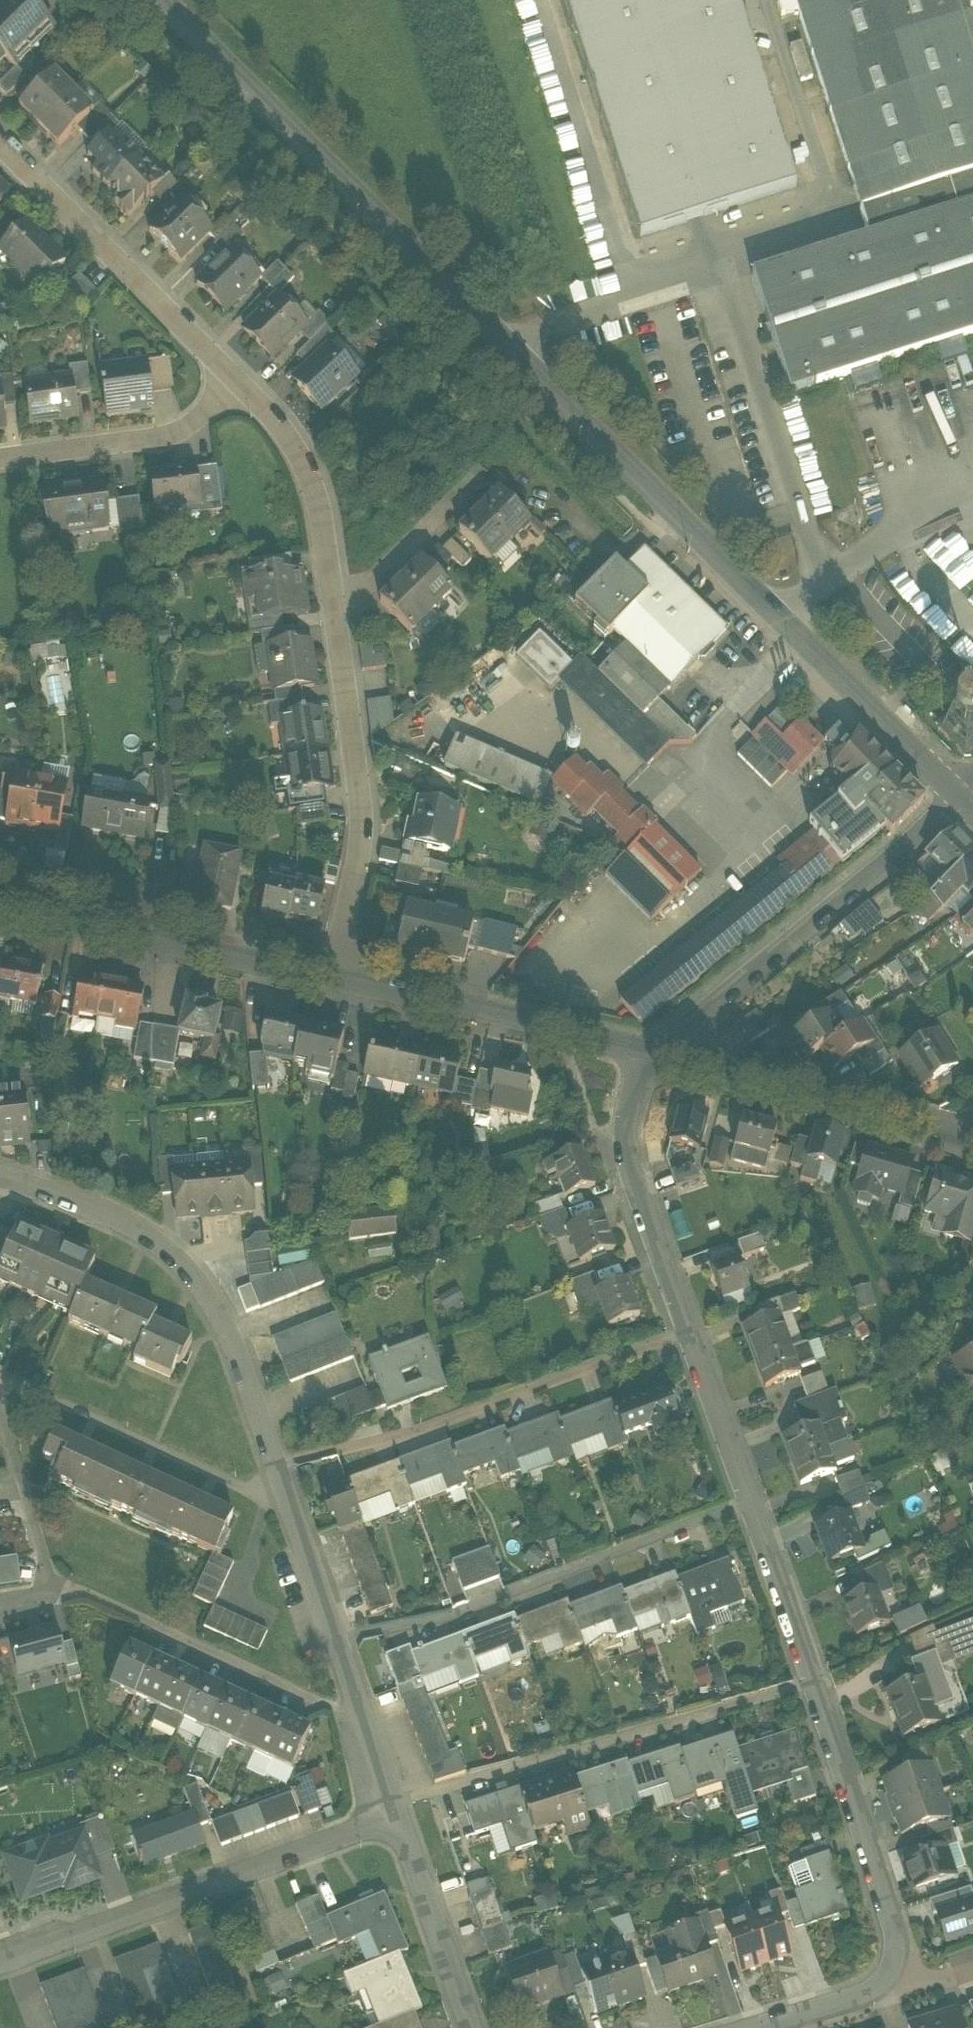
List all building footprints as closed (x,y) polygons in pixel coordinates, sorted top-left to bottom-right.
[(3,58),(10,65),(26,50),(50,26),(24,0),(9,0),(0,9),(0,55),(3,58)] [(640,237),(796,187),(737,0),(565,0),(640,237)] [(861,211),(967,178),(972,176),(972,0),(794,0),(861,211)] [(554,122),(571,116),(536,9),(519,15),(554,122)] [(55,31),(50,26),(26,50),(31,54),(55,31)] [(790,47),(801,82),(812,78),(801,44),(790,47)] [(17,68),(31,54),(26,50),(10,65),(15,70),(17,68)] [(49,55),(26,77),(38,88),(54,73),(61,67),(49,55)] [(26,77),(17,68),(15,70),(0,85),(0,87),(8,95),(26,77)] [(19,106),(39,126),(73,92),(54,73),(38,88),(19,106)] [(73,92),(92,111),(99,105),(111,117),(114,114),(83,83),(73,92)] [(92,111),(73,92),(39,126),(59,146),(77,128),(93,112),(92,111)] [(77,128),(88,140),(111,117),(99,105),(92,111),(93,112),(77,128)] [(120,126),(111,117),(88,140),(97,148),(109,136),(109,137),(120,126)] [(123,142),(138,157),(147,148),(122,124),(120,126),(109,137),(119,146),(123,142)] [(93,172),(108,187),(138,157),(123,142),(119,146),(109,137),(109,136),(97,148),(88,157),(98,167),(93,172)] [(115,203),(129,217),(152,194),(164,183),(163,182),(138,157),(108,187),(120,199),(115,203)] [(251,174),(243,182),(249,188),(257,180),(251,174)] [(152,194),(160,203),(169,194),(178,186),(169,177),(163,182),(164,183),(152,194)] [(169,194),(178,203),(181,200),(195,186),(186,178),(178,186),(169,194)] [(861,211),(860,212),(869,238),(972,205),(972,197),(967,178),(861,211)] [(9,192),(0,183),(0,200),(9,192)] [(149,231),(180,262),(209,234),(212,231),(181,200),(178,203),(149,231)] [(972,336),(972,205),(869,238),(751,276),(789,394),(851,375),(877,366),(936,347),(963,339),(972,336)] [(228,220),(234,226),(249,212),(242,206),(228,220)] [(209,234),(217,243),(234,226),(228,220),(226,218),(212,231),(209,234)] [(38,288),(66,261),(27,221),(0,247),(0,250),(38,288)] [(244,237),(234,226),(217,243),(214,246),(223,256),(231,249),(232,249),(244,237)] [(213,298),(226,311),(244,293),(245,294),(260,279),(265,275),(248,258),(244,262),(232,249),(231,249),(223,256),(219,260),(220,261),(197,285),(212,300),(213,298)] [(260,279),(269,287),(286,270),(277,262),(265,275),(260,279)] [(294,279),(286,270),(269,287),(277,296),(294,279)] [(61,293),(78,310),(97,292),(80,274),(61,293)] [(256,344),(271,359),(294,336),(295,337),(299,333),(307,326),(306,325),(294,313),(277,296),(262,311),(262,312),(244,330),(257,343),(256,344)] [(306,325),(315,316),(303,304),(294,313),(306,325)] [(299,333),(309,343),(326,327),(329,323),(319,313),(315,316),(306,325),(307,326),(299,333)] [(338,340),(326,327),(309,343),(296,356),(307,367),(327,348),(328,349),(331,346),(338,340)] [(968,356),(963,339),(936,347),(941,364),(968,356)] [(331,346),(358,376),(366,368),(338,340),(331,346)] [(339,382),(345,388),(358,376),(331,346),(328,349),(349,373),(339,382)] [(297,385),(321,411),(345,388),(339,382),(349,373),(328,349),(327,348),(307,367),(302,372),(307,377),(297,385)] [(147,362),(151,392),(174,389),(170,359),(147,362)] [(103,389),(107,416),(141,412),(141,409),(153,407),(151,392),(147,362),(100,368),(102,384),(102,385),(102,389),(103,389)] [(71,376),(74,394),(91,391),(88,364),(69,366),(70,376),(71,376)] [(882,382),(877,366),(851,375),(856,391),(882,382)] [(293,380),(297,385),(307,377),(302,372),(293,380)] [(2,405),(16,404),(12,376),(0,377),(0,390),(2,405)] [(25,382),(31,424),(77,418),(74,394),(71,376),(70,376),(25,382)] [(198,506),(200,515),(222,512),(217,467),(195,470),(200,505),(198,506)] [(151,475),(155,511),(198,506),(200,505),(195,470),(195,469),(151,475)] [(48,504),(52,536),(93,531),(93,527),(107,525),(102,482),(100,482),(100,485),(64,490),(63,486),(40,489),(42,505),(48,504)] [(100,482),(63,486),(64,490),(100,485),(100,482)] [(499,492),(480,512),(510,543),(530,523),(499,492)] [(114,501),(119,533),(143,530),(139,498),(114,501)] [(495,558),(510,543),(480,512),(459,533),(490,563),(495,558)] [(972,603),(972,552),(961,563),(951,553),(963,542),(954,532),(929,554),(972,603)] [(443,549),(463,569),(471,560),(451,541),(443,549)] [(510,543),(495,558),(504,566),(518,551),(510,543)] [(613,632),(627,646),(671,688),(727,632),(644,551),(624,572),(649,596),(613,632)] [(281,630),(283,630),(282,617),(310,614),(303,566),(293,567),(292,556),(274,558),(275,571),(276,576),(290,574),(290,573),(300,572),(306,611),(279,614),(280,618),(281,630)] [(249,570),(250,574),(275,571),(274,558),(248,562),(249,570)] [(422,562),(402,582),(432,612),(453,592),(422,562)] [(594,629),(604,640),(608,636),(609,637),(613,632),(649,596),(624,572),(615,563),(575,604),(597,626),(594,629)] [(903,567),(891,575),(903,595),(916,588),(903,567)] [(249,634),(258,633),(255,616),(258,616),(256,601),(248,602),(245,574),(250,574),(249,570),(241,570),(249,634)] [(258,616),(258,621),(280,618),(279,614),(306,611),(300,572),(290,573),(290,574),(276,576),(275,571),(250,574),(245,574),(248,602),(256,601),(258,616)] [(411,634),(432,612),(402,582),(380,604),(411,634)] [(258,633),(261,633),(281,630),(280,618),(258,621),(258,616),(255,616),(258,633)] [(283,630),(281,630),(261,633),(263,646),(263,647),(268,647),(267,645),(290,642),(288,629),(283,630)] [(517,657),(551,690),(559,682),(558,681),(572,666),(539,634),(517,657)] [(267,645),(268,647),(271,673),(274,692),(301,688),(314,686),(312,673),(314,671),(310,644),(307,642),(290,644),(290,642),(267,645)] [(383,643),(371,645),(374,669),(386,667),(383,643)] [(32,661),(48,660),(47,648),(46,645),(31,647),(32,661)] [(362,670),(374,669),(371,645),(359,646),(362,670)] [(65,646),(47,648),(48,660),(66,658),(65,646)] [(258,675),(271,673),(268,647),(263,647),(263,646),(255,648),(258,675)] [(657,702),(671,688),(627,646),(598,675),(670,745),(692,744),(696,740),(686,731),(657,702)] [(20,654),(6,652),(3,667),(18,669),(20,654)] [(559,682),(648,768),(670,745),(598,675),(581,658),(572,666),(558,681),(559,682)] [(274,692),(276,703),(303,700),(301,688),(274,692)] [(378,700),(383,730),(393,723),(390,699),(378,700)] [(183,700),(168,701),(168,716),(183,716),(183,700)] [(305,713),(303,700),(276,703),(268,705),(271,726),(283,724),(282,717),(305,713)] [(367,702),(372,738),(383,730),(378,700),(367,702)] [(966,756),(972,750),(972,712),(966,705),(964,705),(940,729),(940,731),(964,755),(966,756)] [(782,706),(766,723),(783,739),(800,722),(799,722),(782,706)] [(283,724),(287,756),(325,751),(320,718),(311,712),(305,713),(282,717),(283,724)] [(780,742),(804,765),(824,744),(800,721),(799,722),(800,722),(783,739),(780,742)] [(780,742),(783,739),(766,723),(752,737),(754,739),(788,772),(792,777),(804,765),(780,742)] [(845,748),(850,743),(838,730),(824,744),(837,757),(839,754),(845,748)] [(832,774),(850,792),(851,792),(860,783),(868,783),(877,792),(895,773),(858,736),(850,743),(845,748),(839,754),(837,757),(832,762),(832,774)] [(771,789),(788,772),(754,739),(738,756),(771,789)] [(445,769),(537,809),(549,780),(457,740),(445,769)] [(330,788),(325,751),(287,756),(292,791),(292,793),(323,789),(330,788)] [(406,758),(393,754),(389,769),(402,772),(406,758)] [(608,775),(603,780),(598,784),(586,771),(575,761),(552,783),(552,784),(586,818),(593,811),(618,836),(625,830),(641,813),(616,788),(619,786),(608,775)] [(44,766),(41,782),(67,786),(69,771),(44,766)] [(154,768),(159,813),(172,811),(174,811),(169,766),(154,768)] [(590,767),(586,771),(598,784),(603,780),(590,767)] [(6,824),(33,829),(41,782),(28,779),(29,776),(5,772),(2,791),(12,792),(6,822),(6,824)] [(924,802),(895,773),(877,792),(863,806),(885,828),(891,834),(924,802)] [(189,774),(173,775),(174,792),(190,790),(189,774)] [(93,778),(90,793),(110,797),(110,800),(122,803),(126,784),(93,778)] [(67,786),(41,782),(33,829),(58,834),(61,817),(67,786)] [(863,806),(877,792),(868,783),(860,783),(851,792),(850,792),(814,820),(809,825),(814,833),(778,863),(782,868),(803,894),(841,863),(841,864),(885,828),(863,806)] [(287,811),(296,810),(325,806),(323,789),(292,793),(292,791),(285,792),(287,811)] [(6,822),(12,792),(2,791),(0,790),(0,820),(6,822)] [(82,829),(141,841),(148,804),(131,801),(130,805),(122,803),(110,800),(110,797),(90,793),(82,829)] [(427,847),(447,851),(452,823),(449,822),(452,806),(420,800),(415,822),(412,822),(408,841),(408,843),(427,847)] [(326,806),(325,806),(296,810),(296,825),(328,820),(326,806)] [(172,811),(159,813),(155,835),(168,837),(172,811)] [(641,813),(625,830),(639,843),(626,856),(672,902),(701,873),(655,828),(658,825),(643,811),(641,813)] [(55,853),(66,855),(73,819),(61,817),(58,834),(55,853)] [(281,836),(273,817),(257,823),(265,843),(281,836)] [(551,844),(556,831),(535,821),(529,835),(551,844)] [(578,832),(560,824),(556,831),(567,835),(565,839),(573,843),(578,832)] [(614,845),(626,856),(639,843),(625,830),(618,836),(620,838),(614,845)] [(929,899),(972,854),(972,853),(954,834),(928,855),(942,870),(921,891),(929,899)] [(404,840),(399,865),(423,870),(427,847),(408,843),(408,841),(404,840)] [(194,902),(230,909),(241,855),(205,848),(199,879),(194,902)] [(63,875),(66,855),(55,853),(47,851),(43,871),(63,875)] [(929,899),(941,911),(943,909),(962,890),(968,895),(972,890),(972,854),(929,899)] [(651,923),(672,902),(626,856),(605,877),(651,923)] [(323,883),(336,886),(341,864),(328,861),(323,883)] [(419,888),(423,870),(399,865),(395,883),(419,888)] [(683,949),(704,975),(803,894),(782,868),(683,949)] [(287,923),(289,918),(296,883),(270,877),(261,917),(287,923)] [(180,879),(182,903),(194,902),(199,879),(193,878),(180,879)] [(325,889),(296,883),(289,918),(317,924),(325,889)] [(943,909),(958,916),(972,901),(968,895),(962,890),(943,909)] [(918,910),(929,922),(941,911),(929,899),(918,910)] [(966,925),(972,918),(972,901),(958,916),(966,925)] [(867,904),(839,927),(847,936),(875,913),(867,904)] [(398,948),(425,955),(433,921),(434,916),(407,909),(404,922),(398,921),(395,933),(401,935),(398,948)] [(882,923),(875,913),(847,936),(851,940),(860,933),(864,938),(882,923)] [(456,921),(434,916),(433,921),(455,926),(456,921)] [(966,925),(958,916),(952,920),(961,930),(966,925)] [(966,925),(961,930),(969,938),(972,935),(972,918),(966,925)] [(455,926),(433,921),(425,955),(463,963),(472,924),(456,921),(455,926)] [(478,951),(508,959),(516,930),(486,922),(478,951)] [(641,1026),(704,975),(683,949),(620,1001),(641,1026)] [(902,955),(896,960),(908,979),(919,972),(914,963),(909,966),(902,955)] [(3,963),(1,963),(0,970),(0,1000),(13,1002),(34,1006),(36,1007),(43,971),(3,963)] [(847,966),(830,977),(837,989),(855,978),(847,966)] [(79,1016),(98,1019),(105,983),(80,978),(72,1019),(78,1021),(79,1016)] [(105,982),(105,983),(98,1019),(98,1020),(115,1024),(115,1029),(125,1030),(135,1032),(143,989),(105,982)] [(817,1008),(823,1018),(833,1012),(833,1013),(848,1004),(840,993),(817,1008)] [(41,1020),(55,1022),(57,1016),(60,1000),(45,997),(41,1020)] [(202,1058),(214,1061),(220,1038),(214,1036),(220,1012),(205,1008),(205,1004),(187,1000),(180,1032),(179,1035),(206,1041),(202,1058)] [(969,1000),(959,1006),(966,1019),(972,1015),(972,1006),(969,1000)] [(34,1006),(13,1002),(11,1016),(31,1020),(34,1006)] [(848,1004),(833,1013),(846,1033),(860,1024),(848,1004)] [(738,1023),(750,1044),(769,1032),(757,1012),(738,1023)] [(822,1049),(846,1033),(833,1013),(833,1012),(823,1018),(814,1024),(812,1023),(804,1028),(803,1031),(785,1042),(793,1054),(795,1052),(798,1051),(804,1060),(822,1049)] [(244,1019),(224,1015),(220,1033),(240,1037),(244,1019)] [(69,1018),(57,1016),(55,1022),(52,1039),(64,1042),(69,1018)] [(293,1057),(294,1057),(302,1026),(265,1017),(259,1043),(261,1050),(282,1055),(293,1057)] [(871,1017),(861,1024),(873,1043),(877,1040),(884,1036),(871,1017)] [(55,1022),(41,1020),(38,1037),(52,1039),(55,1022)] [(115,1024),(98,1020),(95,1034),(123,1039),(125,1030),(115,1029),(115,1024)] [(861,1024),(860,1024),(846,1033),(822,1049),(828,1059),(834,1069),(856,1055),(873,1044),(873,1043),(861,1024)] [(133,1060),(152,1063),(151,1051),(152,1027),(140,1025),(133,1060)] [(343,1035),(302,1026),(294,1057),(292,1066),(307,1069),(305,1076),(333,1082),(343,1035)] [(180,1032),(152,1027),(151,1051),(152,1063),(173,1068),(179,1035),(180,1032)] [(899,1057),(916,1084),(929,1077),(932,1083),(957,1067),(937,1034),(899,1057)] [(365,1078),(403,1087),(412,1048),(373,1039),(365,1078)] [(856,1055),(862,1065),(884,1051),(877,1040),(873,1043),(873,1044),(856,1055)] [(422,1050),(412,1048),(403,1087),(413,1089),(414,1085),(422,1050)] [(461,1059),(422,1050),(414,1085),(450,1093),(453,1093),(457,1080),(461,1059)] [(804,1061),(804,1060),(798,1051),(795,1052),(801,1062),(802,1062),(804,1061)] [(892,1063),(884,1051),(862,1065),(870,1077),(892,1063)] [(250,1056),(254,1090),(269,1088),(266,1059),(261,1055),(250,1056)] [(331,1091),(342,1094),(347,1074),(349,1067),(337,1064),(331,1091)] [(492,1109),(529,1117),(532,1100),(525,1099),(530,1074),(497,1067),(495,1075),(491,1093),(492,1093),(495,1094),(492,1109)] [(479,1071),(476,1084),(474,1092),(492,1096),(492,1093),(491,1093),(495,1075),(479,1071)] [(358,1077),(347,1074),(342,1094),(342,1097),(353,1100),(358,1077)] [(929,1077),(916,1084),(920,1090),(932,1083),(929,1077)] [(470,1108),(474,1092),(476,1084),(457,1080),(453,1093),(450,1093),(448,1104),(470,1109),(470,1108)] [(0,1092),(0,1139),(0,1140),(0,1147),(0,1148),(29,1146),(23,1090),(0,1092)] [(492,1096),(474,1092),(470,1108),(491,1113),(492,1109),(495,1094),(492,1093),(492,1096)] [(670,1141),(698,1149),(707,1113),(679,1106),(670,1141)] [(742,1118),(734,1147),(769,1157),(772,1145),(777,1128),(742,1118)] [(801,1180),(815,1184),(818,1172),(816,1171),(818,1164),(835,1169),(845,1135),(816,1127),(811,1143),(804,1170),(801,1180)] [(709,1164),(722,1168),(729,1143),(716,1139),(709,1164)] [(790,1166),(804,1170),(811,1143),(798,1139),(795,1151),(790,1166)] [(490,1164),(488,1144),(473,1145),(475,1166),(490,1164)] [(769,1157),(768,1159),(790,1166),(795,1151),(772,1145),(769,1157)] [(849,1165),(862,1169),(867,1149),(855,1146),(849,1165)] [(768,1159),(769,1157),(734,1147),(731,1161),(765,1171),(768,1159)] [(858,1203),(869,1206),(872,1199),(877,1200),(880,1189),(901,1195),(902,1195),(909,1172),(912,1160),(868,1147),(867,1149),(862,1169),(855,1194),(860,1195),(858,1203)] [(555,1171),(564,1196),(594,1184),(580,1149),(543,1163),(547,1174),(555,1171)] [(249,1165),(251,1188),(263,1187),(259,1151),(246,1152),(247,1165),(249,1165)] [(197,1157),(198,1170),(223,1167),(222,1155),(197,1157)] [(198,1170),(197,1157),(173,1159),(174,1172),(198,1170)] [(158,1161),(161,1197),(175,1195),(173,1172),(174,1172),(173,1159),(158,1161)] [(670,1172),(675,1187),(698,1179),(693,1164),(670,1172)] [(830,1188),(835,1169),(818,1164),(816,1171),(818,1172),(815,1184),(830,1188)] [(247,1165),(223,1167),(228,1215),(253,1212),(251,1188),(249,1165),(247,1165)] [(228,1217),(228,1215),(223,1167),(198,1170),(203,1217),(203,1219),(228,1217)] [(194,1218),(203,1217),(198,1170),(174,1172),(173,1172),(175,1195),(177,1220),(188,1219),(194,1218)] [(968,1241),(969,1240),(972,1225),(972,1182),(936,1171),(924,1213),(936,1217),(947,1220),(943,1234),(968,1241)] [(898,1206),(912,1210),(922,1176),(909,1172),(902,1195),(901,1195),(898,1206)] [(535,1205),(540,1219),(562,1211),(557,1197),(535,1205)] [(911,1212),(895,1207),(891,1223),(906,1227),(911,1212)] [(347,1214),(349,1240),(397,1233),(393,1210),(347,1214)] [(693,1235),(684,1210),(668,1216),(677,1240),(693,1235)] [(565,1222),(562,1211),(540,1219),(544,1229),(565,1222)] [(571,1237),(580,1262),(614,1249),(600,1214),(567,1226),(567,1227),(571,1237)] [(932,1231),(943,1234),(947,1220),(936,1217),(932,1231)] [(567,1226),(565,1222),(544,1229),(544,1232),(559,1241),(571,1237),(567,1227),(567,1226)] [(75,1308),(85,1284),(95,1262),(18,1228),(15,1235),(1,1266),(0,1268),(0,1276),(11,1281),(9,1285),(40,1299),(42,1294),(75,1308)] [(1,1266),(15,1235),(0,1228),(0,1266),(1,1266)] [(439,1228),(425,1230),(427,1252),(441,1251),(439,1228)] [(244,1244),(246,1256),(270,1252),(268,1234),(255,1236),(248,1243),(244,1244)] [(737,1242),(742,1257),(764,1249),(759,1234),(737,1242)] [(391,1245),(368,1247),(369,1259),(392,1256),(391,1245)] [(307,1247),(276,1252),(279,1268),(310,1262),(307,1247)] [(270,1252),(246,1256),(250,1286),(251,1286),(264,1281),(273,1278),(270,1252)] [(711,1267),(721,1298),(749,1288),(738,1258),(711,1267)] [(315,1261),(302,1266),(311,1289),(324,1284),(315,1261)] [(299,1294),(311,1289),(302,1266),(290,1271),(299,1294)] [(290,1271),(277,1276),(286,1299),(299,1294),(290,1271)] [(571,1283),(575,1294),(598,1285),(594,1275),(571,1283)] [(273,1278),(264,1281),(273,1304),(286,1299),(277,1276),(273,1278)] [(260,1309),(273,1304),(264,1281),(251,1286),(260,1309)] [(601,1306),(608,1327),(638,1316),(626,1281),(600,1290),(596,1292),(601,1306)] [(156,1315),(85,1284),(75,1308),(68,1322),(84,1329),(87,1324),(101,1331),(99,1336),(108,1340),(110,1335),(125,1341),(123,1346),(138,1353),(134,1362),(165,1376),(171,1363),(180,1367),(191,1341),(152,1324),(156,1315)] [(876,1306),(870,1284),(852,1289),(857,1311),(876,1306)] [(582,1313),(601,1306),(596,1292),(600,1290),(598,1285),(575,1294),(582,1313)] [(260,1309),(251,1286),(250,1286),(236,1292),(246,1315),(260,1309)] [(456,1288),(439,1299),(447,1311),(464,1300),(456,1288)] [(753,1301),(749,1288),(721,1298),(725,1310),(753,1301)] [(757,1309),(761,1320),(778,1314),(778,1315),(784,1313),(784,1316),(791,1313),(800,1310),(795,1295),(757,1309)] [(804,1347),(791,1313),(784,1316),(784,1313),(778,1315),(791,1351),(804,1347)] [(332,1341),(345,1336),(336,1314),(323,1319),(332,1341)] [(743,1327),(756,1364),(791,1351),(778,1315),(778,1314),(761,1320),(743,1327)] [(319,1346),(332,1341),(323,1319),(310,1324),(319,1346)] [(306,1351),(319,1346),(310,1324),(298,1329),(306,1351)] [(385,1407),(386,1410),(446,1388),(422,1324),(405,1330),(408,1337),(399,1340),(402,1348),(368,1361),(379,1391),(385,1407)] [(854,1329),(860,1342),(870,1337),(864,1325),(854,1329)] [(294,1356),(306,1351),(298,1329),(285,1334),(294,1356)] [(281,1361),(294,1356),(285,1334),(272,1339),(281,1361)] [(345,1336),(332,1341),(341,1363),(353,1358),(345,1336)] [(332,1341),(319,1346),(328,1368),(341,1363),(332,1341)] [(819,1341),(808,1345),(814,1364),(826,1360),(819,1341)] [(804,1347),(791,1351),(756,1364),(765,1388),(800,1375),(798,1370),(814,1364),(808,1345),(804,1347)] [(319,1346),(306,1351),(315,1373),(328,1368),(319,1346)] [(306,1351),(294,1356),(302,1379),(315,1373),(306,1351)] [(972,1402),(972,1352),(954,1360),(972,1402)] [(294,1356),(281,1361),(290,1384),(302,1379),(294,1356)] [(795,1405),(799,1418),(839,1403),(834,1391),(828,1393),(821,1374),(800,1381),(807,1401),(795,1405)] [(894,1382),(899,1392),(906,1386),(902,1378),(894,1382)] [(365,1388),(354,1392),(363,1415),(374,1411),(368,1395),(365,1388)] [(665,1390),(613,1409),(624,1437),(657,1424),(662,1439),(681,1432),(665,1390)] [(379,1391),(368,1395),(374,1411),(385,1407),(379,1391)] [(353,1419),(363,1415),(354,1392),(344,1397),(353,1419)] [(339,1425),(353,1419),(344,1397),(330,1402),(339,1425)] [(324,1431),(339,1425),(330,1402),(315,1408),(324,1431)] [(627,1447),(624,1437),(613,1409),(611,1403),(560,1422),(570,1450),(603,1438),(608,1454),(627,1447)] [(783,1438),(792,1462),(842,1443),(835,1424),(840,1423),(845,1421),(839,1403),(799,1418),(804,1431),(783,1438)] [(573,1460),(570,1450),(560,1422),(557,1416),(506,1435),(516,1463),(549,1451),(554,1467),(573,1460)] [(847,1441),(840,1423),(835,1424),(842,1443),(847,1441)] [(520,1473),(516,1463),(506,1435),(504,1430),(452,1449),(463,1477),(495,1465),(501,1480),(520,1473)] [(54,1480),(94,1498),(112,1459),(54,1433),(43,1459),(60,1467),(54,1480)] [(570,1450),(573,1460),(576,1466),(608,1454),(603,1438),(570,1450)] [(853,1459),(847,1441),(842,1443),(849,1461),(853,1459)] [(466,1486),(463,1477),(452,1449),(450,1442),(398,1462),(409,1490),(442,1477),(448,1493),(466,1486)] [(849,1461),(842,1443),(792,1462),(800,1485),(836,1472),(833,1467),(849,1461)] [(549,1451),(516,1463),(520,1473),(522,1479),(554,1467),(549,1451)] [(951,1469),(944,1452),(929,1459),(937,1476),(951,1469)] [(172,1487),(112,1459),(94,1498),(154,1526),(172,1487)] [(414,1504),(409,1490),(398,1462),(347,1481),(358,1508),(389,1497),(395,1511),(414,1504)] [(315,1482),(311,1466),(299,1469),(303,1485),(315,1482)] [(835,1480),(842,1498),(864,1488),(858,1472),(835,1480)] [(414,1504),(448,1493),(442,1477),(409,1490),(414,1504)] [(362,1518),(358,1508),(347,1481),(323,1490),(333,1516),(337,1527),(362,1518)] [(714,1491),(701,1485),(695,1496),(708,1503),(714,1491)] [(233,1516),(172,1487),(154,1526),(213,1554),(215,1555),(224,1535),(233,1516)] [(870,1503),(864,1488),(842,1498),(847,1512),(870,1503)] [(361,1521),(363,1525),(396,1513),(395,1511),(389,1497),(358,1508),(362,1518),(363,1521),(361,1521)] [(850,1515),(844,1517),(849,1531),(854,1529),(850,1515)] [(816,1527),(829,1562),(855,1553),(862,1550),(860,1544),(854,1529),(849,1531),(844,1517),(816,1527)] [(337,1527),(341,1539),(365,1530),(363,1525),(361,1521),(363,1521),(362,1518),(337,1527)] [(941,1538),(958,1529),(954,1520),(937,1529),(941,1538)] [(341,1539),(345,1550),(369,1541),(365,1530),(341,1539)] [(884,1532),(860,1544),(862,1550),(855,1553),(858,1562),(891,1546),(884,1532)] [(229,1537),(224,1535),(215,1555),(220,1557),(229,1537)] [(345,1550),(349,1561),(373,1552),(369,1541),(345,1550)] [(534,1547),(523,1560),(535,1570),(546,1556),(534,1547)] [(452,1562),(463,1591),(500,1578),(489,1549),(452,1562)] [(354,1572),(377,1564),(373,1552),(349,1561),(350,1561),(354,1572)] [(213,1554),(208,1564),(229,1574),(234,1563),(220,1557),(215,1555),(213,1554)] [(20,1584),(16,1558),(0,1561),(0,1587),(20,1584)] [(676,1579),(686,1606),(719,1594),(725,1610),(727,1609),(745,1602),(729,1559),(676,1579)] [(208,1564),(203,1575),(224,1585),(229,1574),(208,1564)] [(354,1572),(358,1584),(381,1575),(377,1564),(354,1572)] [(857,1576),(864,1593),(876,1588),(874,1582),(888,1577),(883,1564),(857,1576)] [(674,1574),(623,1593),(633,1621),(666,1608),(672,1623),(690,1616),(686,1606),(676,1579),(674,1574)] [(203,1575),(198,1586),(219,1596),(224,1585),(203,1575)] [(358,1584),(363,1595),(386,1586),(381,1575),(358,1584)] [(876,1588),(879,1596),(893,1589),(888,1577),(874,1582),(876,1588)] [(214,1607),(219,1596),(198,1586),(193,1597),(214,1607)] [(394,1609),(386,1586),(363,1595),(371,1618),(394,1609)] [(621,1588),(569,1607),(579,1634),(584,1632),(612,1622),(617,1637),(618,1638),(637,1630),(633,1621),(623,1593),(621,1588)] [(843,1600),(856,1635),(889,1624),(879,1596),(876,1588),(864,1593),(843,1600)] [(710,1615),(725,1610),(719,1594),(686,1606),(690,1616),(697,1635),(715,1629),(710,1615)] [(567,1601),(516,1620),(526,1648),(541,1643),(558,1636),(564,1651),(583,1644),(579,1634),(569,1607),(567,1601)] [(224,1612),(214,1607),(204,1627),(215,1632),(224,1612)] [(666,1608),(633,1621),(637,1630),(639,1636),(672,1623),(666,1608)] [(892,1621),(899,1635),(927,1622),(920,1608),(892,1621)] [(710,1615),(715,1629),(732,1622),(727,1609),(725,1610),(710,1615)] [(235,1617),(224,1612),(215,1632),(225,1637),(235,1617)] [(514,1615),(462,1634),(473,1662),(505,1650),(510,1665),(530,1658),(526,1648),(516,1620),(514,1615)] [(246,1622),(235,1617),(225,1637),(236,1642),(246,1622)] [(949,1659),(972,1650),(972,1620),(935,1634),(943,1654),(946,1652),(949,1659)] [(257,1627),(246,1622),(236,1642),(247,1647),(257,1627)] [(584,1632),(589,1646),(604,1636),(617,1637),(612,1622),(584,1632)] [(268,1632),(257,1627),(247,1647),(258,1652),(268,1632)] [(910,1637),(919,1661),(934,1656),(934,1657),(943,1654),(935,1634),(933,1627),(910,1637)] [(56,1629),(10,1641),(18,1675),(65,1662),(60,1646),(56,1629)] [(589,1646),(584,1632),(579,1634),(583,1644),(585,1649),(589,1646)] [(462,1634),(412,1653),(411,1653),(422,1681),(453,1669),(459,1684),(478,1677),(473,1662),(462,1634)] [(558,1636),(541,1643),(546,1658),(564,1651),(558,1636)] [(72,1642),(60,1646),(65,1662),(70,1680),(81,1677),(72,1642)] [(126,1688),(124,1692),(135,1697),(137,1693),(151,1662),(142,1657),(144,1653),(129,1646),(112,1681),(126,1688)] [(426,1692),(422,1681),(411,1653),(412,1653),(410,1647),(385,1656),(391,1670),(392,1670),(397,1683),(396,1683),(403,1701),(426,1692)] [(478,1677),(510,1665),(505,1650),(473,1662),(478,1677)] [(934,1657),(937,1664),(949,1659),(946,1652),(943,1654),(934,1657)] [(153,1657),(144,1653),(142,1657),(151,1662),(153,1657)] [(888,1693),(905,1738),(939,1725),(933,1710),(930,1701),(948,1694),(937,1664),(934,1657),(934,1656),(919,1661),(912,1664),(919,1681),(888,1693)] [(148,1703),(159,1708),(175,1673),(166,1668),(168,1664),(153,1657),(151,1662),(137,1693),(150,1699),(148,1703)] [(177,1668),(168,1664),(166,1668),(175,1673),(177,1668)] [(712,1685),(706,1667),(693,1672),(699,1690),(712,1685)] [(175,1673),(159,1708),(183,1719),(185,1715),(199,1684),(190,1680),(192,1675),(177,1668),(175,1673)] [(422,1681),(426,1692),(427,1696),(459,1684),(453,1669),(422,1681)] [(728,1687),(721,1670),(711,1673),(718,1691),(728,1687)] [(201,1679),(192,1675),(190,1680),(199,1684),(201,1679)] [(201,1679),(199,1684),(185,1715),(198,1721),(196,1725),(207,1730),(209,1726),(223,1695),(214,1690),(216,1686),(201,1679)] [(110,1686),(124,1692),(126,1688),(112,1681),(110,1686)] [(225,1690),(216,1686),(214,1690),(223,1695),(225,1690)] [(225,1690),(223,1695),(209,1726),(222,1732),(219,1736),(231,1741),(233,1737),(247,1706),(238,1702),(240,1697),(225,1690)] [(403,1701),(407,1712),(430,1703),(427,1696),(426,1692),(403,1701)] [(135,1697),(148,1703),(150,1699),(137,1693),(135,1697)] [(952,1703),(948,1694),(930,1701),(933,1710),(952,1703)] [(249,1701),(240,1697),(238,1702),(247,1706),(249,1701)] [(249,1701),(247,1706),(233,1737),(246,1743),(244,1747),(254,1752),(255,1753),(271,1717),(262,1713),(264,1708),(249,1701)] [(434,1715),(430,1703),(407,1712),(411,1723),(434,1715)] [(177,1730),(183,1719),(159,1708),(153,1720),(177,1731),(177,1730)] [(273,1713),(264,1708),(262,1713),(271,1717),(273,1713)] [(273,1713),(271,1717),(255,1753),(273,1761),(292,1770),(310,1730),(273,1713)] [(183,1719),(196,1725),(198,1721),(185,1715),(183,1719)] [(439,1726),(434,1715),(411,1723),(416,1735),(439,1726)] [(196,1725),(183,1719),(177,1730),(201,1741),(207,1730),(196,1725)] [(207,1730),(219,1736),(222,1732),(209,1726),(207,1730)] [(443,1737),(439,1726),(416,1735),(420,1746),(443,1737)] [(207,1730),(201,1741),(197,1750),(221,1762),(231,1741),(219,1736),(207,1730)] [(794,1732),(738,1750),(744,1768),(750,1788),(789,1775),(807,1770),(794,1732)] [(692,1785),(723,1775),(744,1768),(738,1750),(733,1736),(681,1752),(692,1785)] [(231,1741),(244,1747),(246,1743),(233,1737),(231,1741)] [(447,1748),(443,1737),(420,1746),(424,1757),(447,1748)] [(452,1759),(447,1748),(424,1757),(429,1768),(452,1759)] [(680,1748),(627,1765),(637,1796),(668,1786),(673,1804),(695,1797),(692,1785),(681,1752),(680,1748)] [(902,1759),(907,1774),(930,1766),(924,1749),(902,1759)] [(266,1775),(273,1761),(255,1753),(254,1752),(247,1767),(266,1775)] [(463,1755),(452,1759),(429,1768),(434,1782),(468,1769),(463,1755)] [(273,1761),(266,1775),(275,1772),(288,1778),(292,1770),(273,1761)] [(626,1762),(574,1779),(584,1811),(615,1801),(619,1814),(641,1807),(639,1802),(637,1796),(627,1765),(626,1762)] [(883,1782),(892,1808),(939,1792),(930,1766),(907,1774),(883,1782)] [(750,1788),(744,1768),(723,1775),(726,1787),(736,1818),(757,1811),(750,1788)] [(786,1785),(792,1803),(815,1796),(807,1770),(789,1775),(790,1779),(786,1785)] [(266,1775),(285,1784),(288,1778),(275,1772),(266,1775)] [(572,1774),(520,1791),(533,1830),(565,1820),(569,1835),(590,1829),(584,1811),(574,1779),(572,1774)] [(692,1785),(695,1797),(726,1787),(723,1775),(692,1785)] [(296,1791),(305,1815),(321,1809),(316,1793),(313,1784),(296,1791)] [(198,1827),(211,1822),(197,1785),(183,1790),(193,1816),(194,1815),(198,1827)] [(657,1809),(673,1804),(668,1786),(637,1796),(639,1802),(653,1798),(657,1809)] [(316,1793),(321,1809),(333,1805),(327,1788),(316,1793)] [(537,1843),(533,1830),(520,1791),(519,1788),(465,1806),(475,1835),(489,1831),(507,1825),(515,1850),(537,1843)] [(948,1818),(939,1792),(892,1808),(901,1835),(925,1827),(948,1819),(948,1818)] [(291,1794),(279,1798),(288,1821),(300,1817),(292,1794),(291,1794)] [(279,1798),(268,1803),(277,1825),(288,1821),(279,1798)] [(268,1803),(257,1807),(266,1830),(277,1825),(268,1803)] [(257,1807),(246,1811),(254,1834),(266,1830),(257,1807)] [(246,1811),(234,1815),(243,1838),(254,1834),(246,1811)] [(142,1862),(144,1866),(204,1844),(198,1827),(194,1815),(193,1816),(133,1838),(140,1856),(138,1857),(140,1862),(142,1862)] [(234,1815),(223,1819),(232,1842),(243,1838),(234,1815)] [(102,1818),(80,1826),(83,1836),(93,1860),(115,1851),(102,1818)] [(925,1827),(929,1838),(952,1830),(953,1830),(949,1818),(948,1818),(948,1819),(925,1827)] [(220,1847),(232,1842),(223,1819),(211,1824),(220,1847)] [(497,1856),(515,1850),(507,1825),(489,1831),(497,1856)] [(957,1845),(952,1830),(929,1838),(920,1841),(925,1855),(944,1848),(944,1849),(957,1845)] [(761,1832),(745,1838),(749,1849),(765,1843),(761,1832)] [(596,1848),(592,1835),(572,1842),(577,1854),(596,1848)] [(17,1854),(6,1858),(22,1901),(66,1885),(68,1891),(99,1879),(93,1860),(83,1836),(48,1848),(46,1843),(36,1847),(34,1842),(15,1849),(17,1854)] [(800,1852),(804,1864),(809,1862),(828,1856),(829,1855),(825,1844),(800,1852)] [(966,1869),(957,1845),(944,1849),(953,1873),(966,1869)] [(903,1862),(913,1890),(954,1876),(953,1873),(944,1849),(944,1848),(925,1855),(903,1862)] [(828,1856),(809,1862),(818,1886),(797,1893),(795,1894),(798,1902),(806,1925),(806,1927),(848,1913),(828,1856)] [(789,1870),(797,1893),(818,1886),(809,1862),(804,1864),(805,1865),(789,1870)] [(622,1872),(607,1875),(610,1891),(625,1888),(622,1872)] [(466,1887),(470,1898),(492,1890),(489,1879),(466,1887)] [(933,1915),(937,1914),(936,1912),(972,1900),(972,1894),(971,1888),(929,1901),(933,1915)] [(470,1898),(473,1910),(496,1902),(492,1890),(470,1898)] [(780,1892),(769,1896),(774,1911),(777,1918),(788,1914),(786,1906),(780,1892)] [(375,1931),(387,1959),(399,1954),(407,1951),(384,1894),(327,1918),(332,1930),(337,1941),(339,1946),(355,1939),(369,1933),(375,1931)] [(296,1905),(301,1916),(323,1907),(318,1896),(296,1905)] [(549,1910),(545,1897),(534,1900),(538,1914),(549,1910)] [(604,1898),(590,1903),(593,1913),(608,1908),(604,1898)] [(230,1908),(239,1929),(261,1919),(253,1899),(230,1908)] [(936,1912),(937,1914),(946,1943),(972,1934),(972,1900),(936,1912)] [(473,1910),(477,1921),(500,1913),(496,1902),(473,1910)] [(798,1902),(786,1906),(788,1914),(794,1929),(806,1925),(798,1902)] [(301,1916),(305,1927),(327,1918),(323,1907),(301,1916)] [(774,1911),(752,1918),(768,1963),(790,1956),(777,1918),(774,1911)] [(477,1921),(481,1933),(504,1925),(500,1913),(477,1921)] [(623,1938),(634,1934),(627,1913),(609,1920),(623,1938)] [(698,1923),(706,1947),(718,1943),(714,1932),(709,1917),(707,1913),(694,1917),(697,1924),(698,1923)] [(720,1913),(709,1917),(714,1932),(725,1927),(720,1913)] [(305,1927),(310,1939),(332,1930),(327,1918),(305,1927)] [(725,1927),(741,1973),(768,1963),(752,1918),(725,1927)] [(239,1929),(243,1940),(265,1931),(261,1920),(239,1929)] [(667,1991),(668,1993),(716,1976),(706,1947),(698,1923),(697,1924),(672,1932),(680,1954),(657,1962),(658,1964),(667,1991)] [(188,1933),(193,1945),(215,1937),(211,1925),(188,1933)] [(481,1933),(485,1944),(508,1936),(504,1925),(481,1933)] [(337,1941),(332,1930),(310,1939),(314,1950),(337,1941)] [(270,1942),(265,1931),(243,1940),(248,1951),(270,1942)] [(375,1931),(369,1933),(381,1961),(387,1959),(375,1931)] [(369,1933),(355,1939),(367,1967),(381,1961),(369,1933)] [(629,1955),(634,1970),(645,1966),(645,1963),(634,1934),(623,1938),(629,1955)] [(512,1948),(508,1936),(485,1944),(489,1956),(512,1948)] [(193,1945),(197,1956),(219,1947),(215,1937),(193,1945)] [(275,1953),(270,1942),(248,1951),(252,1962),(275,1953)] [(136,1952),(141,1964),(163,1956),(158,1944),(136,1952)] [(197,1956),(201,1967),(223,1959),(219,1947),(197,1956)] [(114,1960),(119,1972),(141,1964),(136,1952),(114,1960)] [(567,1972),(563,1960),(560,1952),(547,1956),(549,1961),(554,1976),(567,1972)] [(279,1964),(275,1953),(252,1962),(257,1973),(279,1964)] [(422,2010),(399,1954),(387,1959),(381,1961),(367,1967),(344,1977),(352,1997),(356,1996),(371,1990),(379,2009),(385,2025),(406,2016),(413,2013),(422,2010)] [(547,1955),(531,1960),(533,1967),(549,1961),(547,1956),(547,1955)] [(629,1955),(605,1964),(619,2005),(644,1997),(634,1970),(629,1955)] [(167,1967),(163,1956),(141,1964),(145,1975),(167,1967)] [(563,1960),(567,1972),(573,1990),(585,1986),(580,1972),(574,1956),(563,1960)] [(201,1967),(205,1978),(227,1969),(223,1959),(201,1967)] [(645,1966),(646,1968),(658,1964),(657,1962),(656,1959),(645,1963),(645,1966)] [(505,1969),(519,2012),(560,1998),(562,1998),(554,1976),(549,1961),(533,1967),(531,1960),(529,1961),(529,1962),(507,1970),(506,1968),(505,1969)] [(119,1972),(123,1983),(145,1975),(141,1964),(119,1972)] [(595,2014),(619,2005),(605,1964),(580,1972),(585,1986),(595,2014)] [(646,1968),(656,1995),(667,1991),(658,1964),(646,1968)] [(171,1978),(167,1967),(145,1975),(149,1986),(171,1978)] [(205,1978),(209,1989),(231,1980),(227,1969),(205,1978)] [(63,1980),(67,1992),(89,1983),(84,1972),(63,1980)] [(575,1995),(573,1990),(567,1972),(554,1976),(562,1998),(560,1998),(561,1999),(575,1995)] [(287,1990),(280,1973),(267,1979),(274,1996),(287,1990)] [(123,1983),(127,1994),(149,1986),(145,1975),(123,1983)] [(175,1989),(171,1978),(149,1986),(153,1997),(175,1989)] [(41,1988),(45,2000),(67,1992),(63,1980),(41,1988)] [(209,1989),(213,2000),(236,1991),(231,1980),(209,1989)] [(93,1994),(89,1983),(67,1992),(71,2003),(93,1994)] [(127,1994),(131,2005),(153,1997),(149,1986),(127,1994)] [(179,2000),(175,1989),(153,1997),(157,2008),(179,2000)] [(373,2012),(379,2009),(371,1990),(356,1996),(364,2015),(373,2012)] [(45,2000),(49,2011),(71,2003),(67,1992),(45,2000)] [(97,2005),(93,1994),(71,2003),(75,2013),(97,2005)] [(131,2005),(135,2016),(157,2008),(153,1997),(131,2005)] [(183,2011),(179,2000),(157,2008),(161,2019),(183,2011)] [(49,2011),(53,2022),(75,2013),(71,2003),(49,2011)] [(101,2016),(97,2005),(75,2013),(79,2025),(101,2016)] [(135,2016),(139,2027),(161,2019),(157,2008),(135,2016)] [(373,2012),(380,2027),(385,2025),(379,2009),(373,2012)] [(183,2011),(161,2019),(164,2027),(174,2027),(187,2023),(183,2011)] [(957,2012),(953,2013),(958,2027),(962,2027),(957,2012)] [(56,2027),(70,2027),(79,2025),(75,2013),(53,2022),(56,2027)] [(413,2013),(406,2016),(411,2027),(419,2027),(413,2013)] [(953,2013),(908,2026),(908,2027),(958,2027),(953,2013)] [(101,2016),(79,2025),(80,2027),(104,2027),(105,2027),(101,2016)] [(406,2016),(385,2025),(380,2027),(377,2027),(411,2027),(406,2016)] [(161,2019),(139,2027),(140,2027),(164,2027),(161,2019)]
